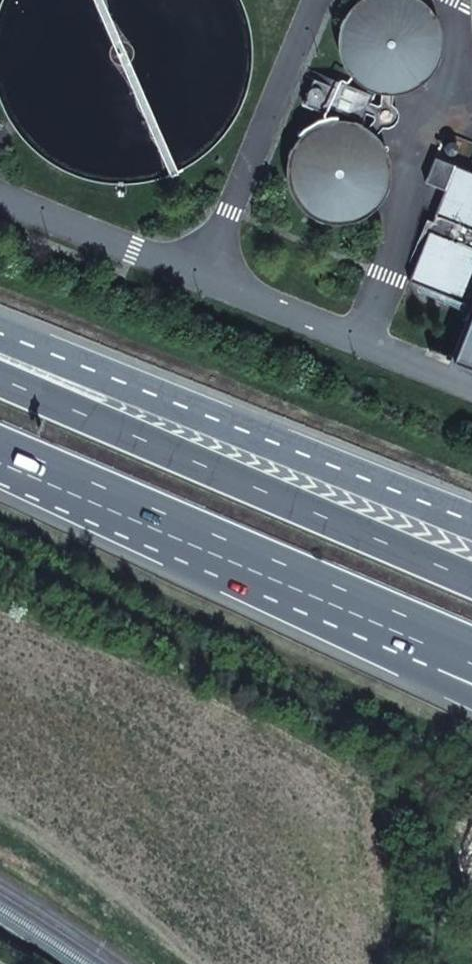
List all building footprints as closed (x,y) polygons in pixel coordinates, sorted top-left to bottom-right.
[(360,3),(356,6),(353,9),(349,14),(346,19),(341,30),(340,38),(340,47),(340,52),(341,57),(345,67),(351,75),(353,78),(357,81),(364,87),(368,89),(373,91),(380,93),(385,94),(394,94),(397,94),(401,93),(406,92),(411,90),(421,84),(428,78),(431,75),(437,64),(440,54),(441,43),(440,32),(438,26),(436,21),(433,17),(427,9),(423,5),(415,0),(364,0),(360,3)] [(362,121),(372,97),(338,83),(336,89),(313,79),(302,105),(325,114),(328,107),(362,121)] [(346,121),(341,120),(331,120),(324,122),(314,125),(309,128),(303,132),(298,137),(294,142),(290,148),(288,153),(286,159),(285,164),(285,174),(287,184),(289,189),(292,195),(297,203),(305,211),(310,214),(316,217),(321,219),(326,220),(332,221),(342,221),(346,221),(354,219),(360,216),(368,211),(372,207),(379,199),(381,195),(384,189),(385,184),(387,175),(387,169),(386,164),(385,157),(383,151),(380,147),(377,141),(372,136),(367,131),(363,128),(357,125),(351,122),(346,121)] [(435,156),(425,181),(445,189),(455,164),(435,156)] [(452,358),(471,366),(471,308),(452,358)]
